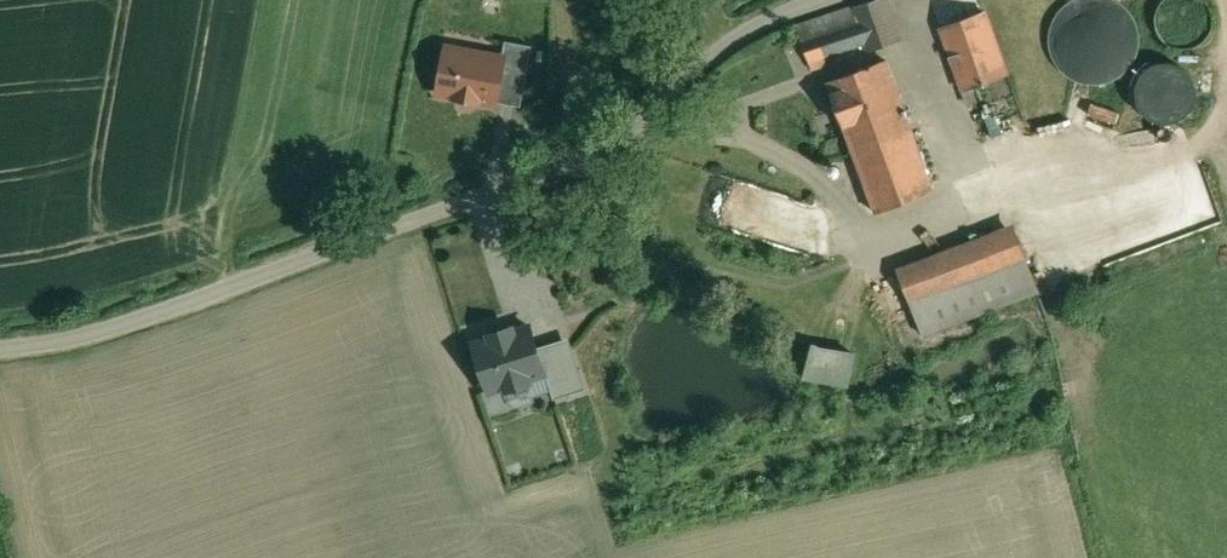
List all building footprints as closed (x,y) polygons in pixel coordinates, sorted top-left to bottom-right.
[(797,24),(809,59),(866,40),(869,50),(901,39),(888,0),(869,0),(797,24)] [(1125,67),(1137,44),(1135,19),(1119,0),(1068,0),(1053,15),(1048,40),(1058,64),(1078,78),(1104,79),(1125,67)] [(1159,4),(1157,9),(1156,11),(1155,15),(1155,19),(1156,24),(1156,26),(1157,30),(1160,34),(1162,38),(1165,40),(1167,42),(1170,44),(1173,46),(1178,47),(1185,48),(1191,47),(1195,46),(1199,44),(1202,41),(1205,39),(1207,37),(1210,33),(1212,29),(1213,26),(1213,22),(1214,18),(1213,13),(1212,9),(1209,3),(1207,0),(1162,0),(1159,4)] [(984,10),(941,25),(964,89),(1007,74),(984,10)] [(532,45),(505,40),(502,56),(504,57),(503,64),(528,69),(532,45)] [(502,56),(447,46),(439,92),(456,95),(455,96),(479,100),(479,99),(496,102),(503,64),(504,57),(502,56)] [(886,58),(827,81),(850,140),(907,119),(886,58)] [(1173,117),(1188,109),(1195,95),(1194,78),(1183,65),(1168,60),(1152,64),(1140,76),(1137,92),(1143,107),(1157,117),(1173,117)] [(907,119),(850,140),(870,193),(926,170),(907,119)] [(1225,221),(1206,163),(1146,182),(1165,240),(1225,221)] [(926,170),(870,193),(876,211),(932,188),(926,170)] [(714,171),(704,214),(730,220),(740,177),(714,171)] [(1019,236),(902,280),(922,333),(1039,290),(1027,259),(1028,259),(1019,236)] [(512,326),(490,333),(492,338),(474,343),(489,389),(506,384),(508,388),(530,381),(528,377),(546,371),(538,347),(531,325),(514,330),(512,326)] [(554,397),(584,387),(568,338),(538,347),(546,371),(554,397)] [(808,375),(853,384),(860,349),(815,341),(808,375)]
